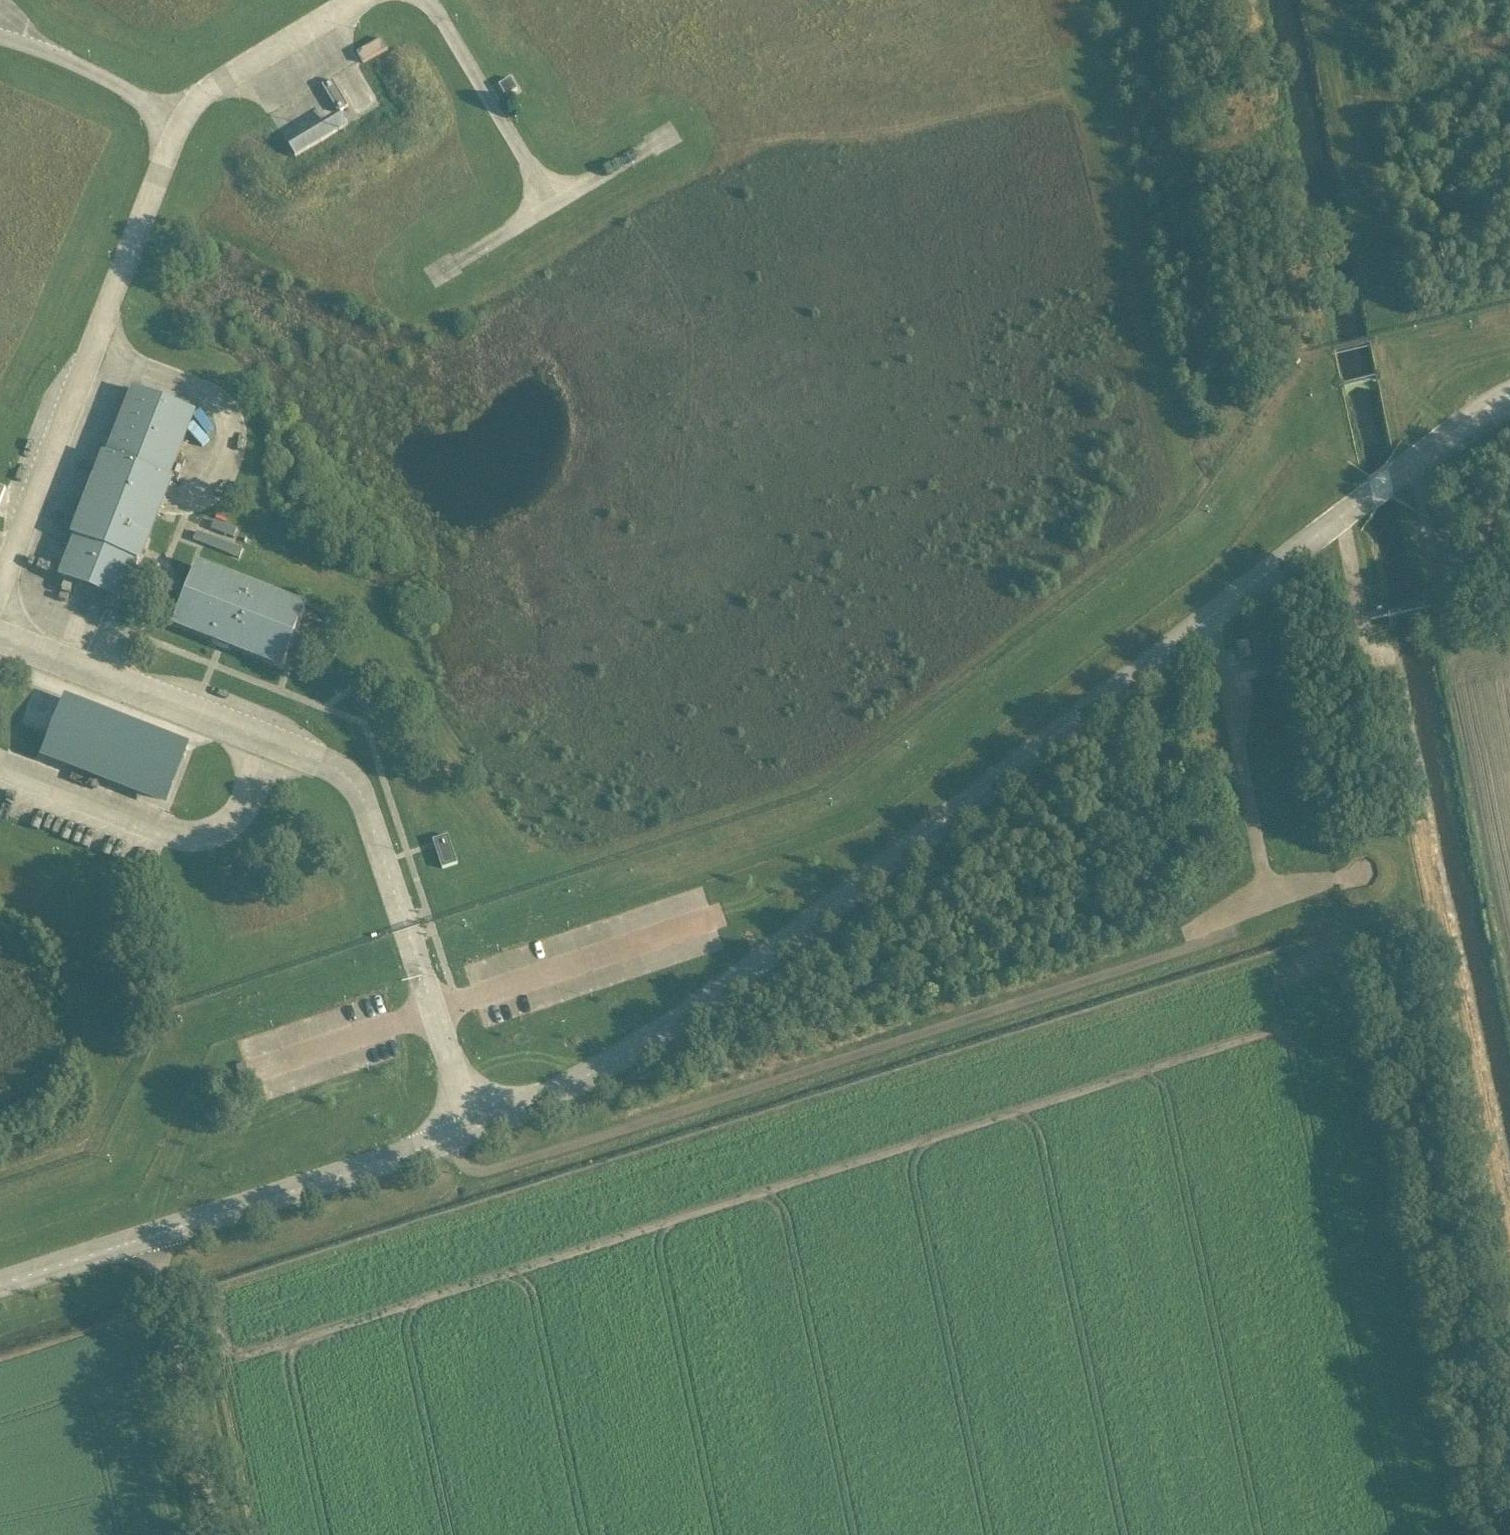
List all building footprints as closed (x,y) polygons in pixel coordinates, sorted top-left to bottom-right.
[(382,39),(357,54),(363,64),(388,49),(382,39)] [(1258,47),(1249,44),(1245,45),(1249,64),(1253,64),(1261,57),(1258,47)] [(511,79),(500,86),(507,98),(518,91),(511,79)] [(333,80),(323,86),(339,113),(349,107),(333,80)] [(122,591),(118,601),(119,601),(135,561),(138,562),(170,480),(167,479),(193,412),(137,390),(111,457),(108,456),(76,538),(79,539),(63,580),(65,580),(68,570),(122,591)] [(284,666),(287,657),(306,610),(197,567),(175,623),(215,639),(213,644),(228,650),(230,645),(284,666)] [(1252,658),(1249,641),(1237,644),(1241,661),(1252,658)] [(187,750),(66,702),(52,737),(45,753),(167,801),(187,750)] [(434,841),(434,843),(443,870),(458,865),(449,836),(434,841)]
